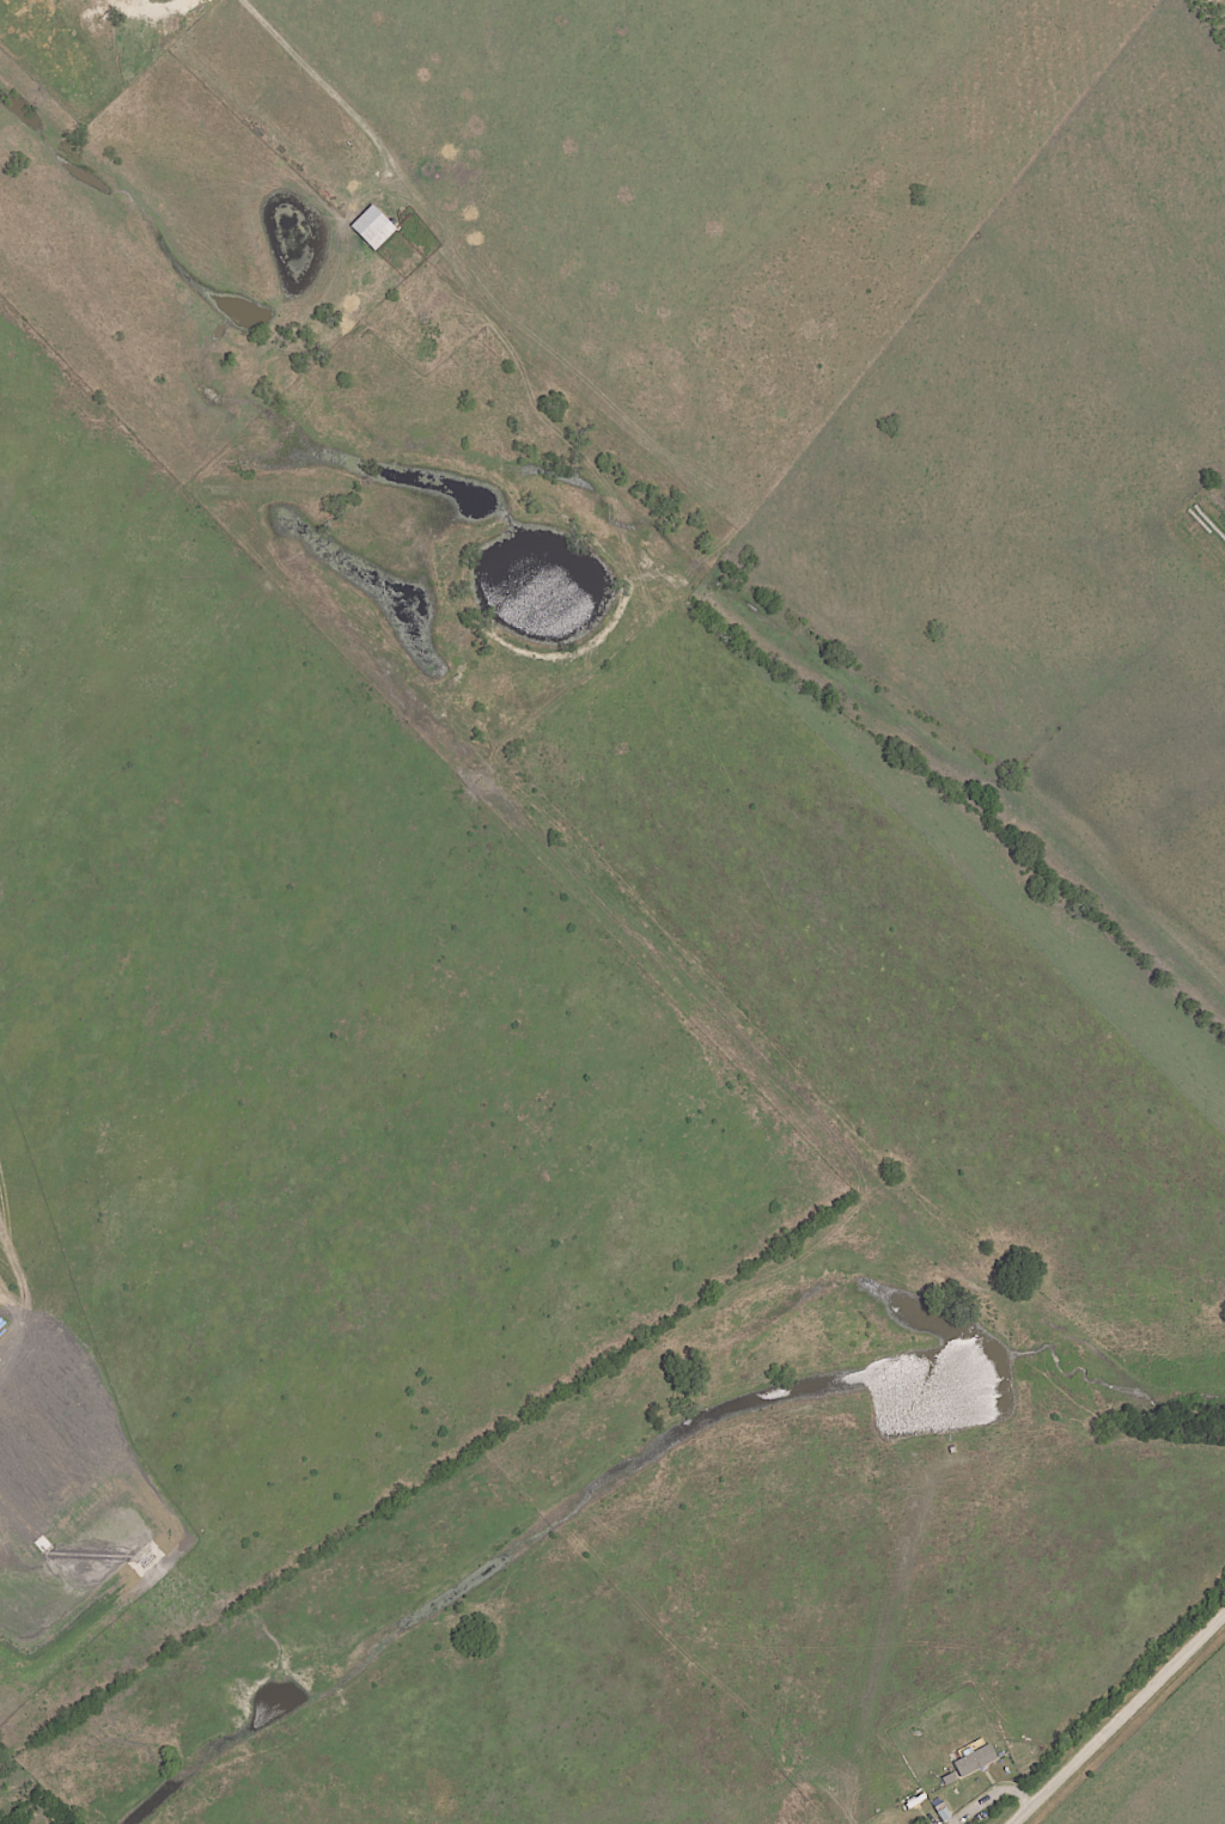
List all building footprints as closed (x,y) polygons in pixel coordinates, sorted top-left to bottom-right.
[(349,226),(373,252),(396,230),(372,205),(349,226)] [(940,1778),(943,1785),(997,1760),(989,1744),(950,1763),(954,1772),(940,1778)]
